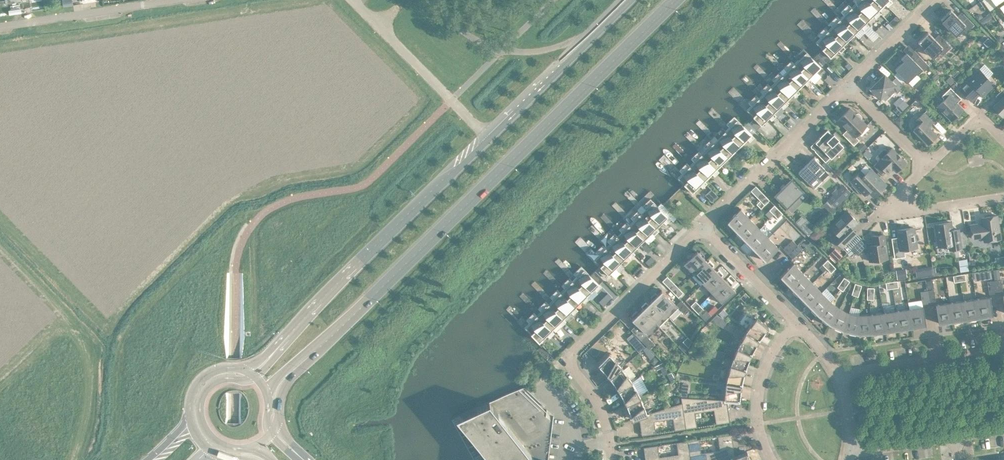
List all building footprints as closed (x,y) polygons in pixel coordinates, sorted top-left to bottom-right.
[(851,5),(865,20),(866,20),(873,13),(875,16),(880,11),(878,8),(877,8),(869,0),(854,0),(855,1),(851,5)] [(877,8),(878,8),(885,1),(887,4),(891,0),(869,0),(877,8)] [(843,12),(839,16),(854,31),(861,24),(864,27),(868,22),(866,20),(865,20),(851,5),(848,1),(840,9),(843,12)] [(950,7),(940,17),(955,31),(961,25),(965,30),(973,22),(963,11),(958,15),(950,7)] [(831,24),(827,28),(842,43),(849,36),(852,39),(857,34),(854,31),(839,16),(836,13),(828,21),(831,24)] [(827,28),(824,24),(817,32),(820,35),(815,40),(830,55),(837,47),(840,50),(845,45),(842,43),(827,28)] [(927,29),(917,39),(932,54),(938,48),(942,52),(950,44),(940,33),(936,38),(927,29)] [(987,35),(983,40),(987,44),(992,40),(987,35)] [(798,57),(794,61),(808,76),(815,69),(818,72),(823,67),(820,64),(803,46),(795,54),(798,57)] [(918,52),(913,57),(906,50),(900,55),(903,58),(894,66),(907,79),(915,71),(916,72),(922,67),(924,68),(929,63),(918,52)] [(786,68),(782,72),(796,87),(797,87),(804,80),(806,83),(811,78),(808,76),(794,61),(791,57),(783,65),(786,68)] [(979,89),(983,92),(994,81),(979,66),(958,86),(970,98),(971,98),(970,97),(979,89)] [(774,80),(770,84),(785,99),(792,92),(795,95),(799,90),(797,87),(796,87),(782,72),(779,69),(771,77),(774,80)] [(884,71),(870,85),(879,95),(883,92),(887,97),(889,97),(896,90),(904,83),(895,74),(891,79),(884,71)] [(950,73),(945,77),(950,82),(954,78),(950,73)] [(762,91),(758,95),(773,110),(780,103),(783,106),(788,102),(785,99),(770,84),(767,80),(759,88),(762,91)] [(1002,113),(1003,111),(1003,84),(998,90),(1002,94),(993,104),(997,108),(996,109),(997,111),(998,112),(999,112),(1001,112),(1002,113)] [(955,97),(958,94),(950,85),(941,93),(943,95),(943,98),(937,103),(951,118),(962,107),(955,100),(955,97)] [(921,91),(916,96),(921,100),(925,96),(921,91)] [(758,95),(755,92),(747,100),(751,103),(746,107),(752,114),(761,122),(768,115),(771,118),(776,113),(773,110),(758,95)] [(896,103),(893,107),(898,112),(908,102),(903,97),(902,97),(896,103)] [(860,117),(861,114),(858,110),(855,111),(849,105),(838,117),(847,126),(842,131),(853,143),(858,137),(855,133),(866,122),(860,117)] [(913,126),(927,141),(936,132),(928,123),(932,119),(923,110),(915,118),(918,121),(913,126)] [(729,124),(725,128),(724,128),(739,143),(746,136),(749,139),(754,134),(751,132),(733,113),(726,121),(729,124)] [(751,115),(748,118),(756,127),(761,122),(752,114),(751,115)] [(717,136),(713,140),(727,155),(734,148),(737,151),(742,146),(739,143),(724,128),(725,128),(722,125),(714,133),(717,136)] [(821,133),(823,134),(821,136),(819,134),(815,139),(819,143),(814,148),(825,159),(829,154),(830,155),(843,143),(837,137),(838,136),(833,130),(831,131),(827,127),(821,133)] [(705,147),(701,151),(716,166),(723,159),(725,162),(730,158),(727,155),(713,140),(710,137),(702,144),(705,147)] [(895,169),(905,159),(891,145),(887,149),(884,146),(882,146),(875,153),(875,155),(878,158),(873,163),(882,172),(890,164),(895,169)] [(693,159),(689,163),(704,178),(711,171),(714,174),(718,169),(716,166),(701,151),(698,148),(690,156),(693,159)] [(798,170),(809,181),(817,173),(822,178),(828,171),(824,167),(824,166),(813,155),(798,170)] [(689,163),(686,160),(678,167),(681,170),(677,175),(692,190),(699,183),(702,185),(707,181),(704,178),(689,163)] [(867,187),(873,194),(885,182),(869,166),(864,172),(860,168),(850,178),(862,191),(867,187)] [(775,192),(786,204),(791,198),(793,200),(795,200),(798,197),(798,195),(796,193),(802,188),(790,177),(775,192)] [(843,182),(827,197),(834,205),(850,189),(843,182)] [(750,188),(764,202),(769,197),(755,183),(750,188)] [(710,186),(704,192),(711,199),(717,193),(710,186)] [(645,206),(641,210),(655,225),(662,218),(665,221),(670,217),(659,206),(649,195),(642,203),(645,206)] [(822,202),(830,211),(834,206),(826,198),(822,202)] [(663,202),(659,206),(670,217),(672,219),(676,215),(667,207),(663,202)] [(769,207),(773,211),(778,207),(774,202),(769,207)] [(732,225),(736,229),(749,216),(740,206),(740,205),(726,219),(728,220),(726,222),(731,226),(732,225)] [(633,218),(629,222),(643,237),(650,230),(653,233),(658,228),(655,225),(641,210),(638,207),(630,215),(633,218)] [(778,207),(773,211),(777,216),(782,211),(778,207)] [(833,235),(841,244),(852,233),(847,228),(857,219),(846,208),(829,224),(837,232),(833,235)] [(971,236),(983,234),(984,239),(1000,236),(996,212),(980,215),(981,221),(969,222),(971,236)] [(796,219),(808,230),(813,225),(802,214),(796,219)] [(742,234),(745,238),(758,225),(749,216),(736,229),(737,230),(736,231),(740,236),(742,234)] [(621,229),(617,233),(617,234),(632,248),(639,242),(641,244),(646,240),(643,237),(629,222),(626,219),(618,226),(621,229)] [(934,222),(938,244),(948,242),(948,247),(961,245),(959,229),(958,229),(953,230),(953,229),(951,228),(950,219),(934,222)] [(751,244),(755,248),(768,235),(758,225),(745,238),(746,239),(745,240),(749,245),(751,244)] [(909,246),(916,244),(915,238),(917,237),(918,236),(918,232),(916,231),(914,231),(913,225),(897,227),(898,236),(897,238),(891,238),(894,255),(904,254),(904,250),(908,249),(909,247),(909,246)] [(609,241),(605,245),(620,260),(627,253),(630,256),(634,251),(632,248),(617,234),(617,233),(614,230),(606,238),(609,241)] [(857,252),(859,250),(867,249),(869,258),(887,256),(883,231),(872,233),(873,241),(867,242),(860,236),(850,246),(857,252)] [(768,235),(755,248),(754,250),(758,255),(760,253),(764,258),(778,245),(778,244),(777,245),(768,235)] [(782,246),(787,251),(796,242),(791,237),(782,246)] [(605,245),(602,242),(595,249),(598,252),(593,257),(608,272),(615,265),(618,267),(623,263),(620,260),(605,245)] [(796,242),(787,251),(792,256),(801,247),(796,242)] [(683,261),(693,271),(706,258),(702,254),(704,252),(699,248),(698,249),(696,248),(683,261)] [(836,248),(830,254),(835,259),(842,253),(836,248)] [(650,253),(644,259),(649,263),(655,258),(650,253)] [(966,256),(958,257),(959,269),(971,267),(969,259),(967,259),(966,256)] [(693,271),(702,280),(715,267),(712,263),(713,262),(709,257),(707,259),(706,258),(693,271)] [(822,261),(826,266),(831,261),(827,257),(822,261)] [(788,282),(789,283),(802,270),(793,261),(793,260),(779,273),(784,278),(782,279),(787,284),(788,282)] [(831,261),(826,266),(830,270),(835,265),(831,261)] [(576,274),(572,278),(571,278),(586,293),(593,286),(596,289),(601,284),(598,281),(590,273),(580,263),(572,271),(576,274)] [(930,263),(923,265),(925,273),(932,272),(930,263)] [(905,266),(895,267),(896,277),(906,275),(905,266)] [(702,280),(712,290),(725,277),(721,273),(722,271),(718,267),(716,268),(715,267),(702,280)] [(590,273),(598,281),(603,277),(594,268),(590,273)] [(798,292),(798,293),(812,280),(802,270),(789,283),(793,287),(792,289),(796,293),(798,292)] [(667,273),(662,278),(669,286),(674,281),(667,273)] [(843,274),(840,279),(845,283),(849,278),(843,274)] [(564,286),(560,289),(560,290),(574,304),(581,298),(584,300),(589,296),(586,293),(571,278),(572,278),(568,275),(561,282),(564,286)] [(725,277),(712,290),(721,299),(721,300),(735,287),(730,282),(731,281),(727,276),(725,278),(725,277)] [(1000,277),(993,278),(995,290),(1002,289),(1000,277)] [(995,290),(993,278),(986,279),(988,291),(995,290)] [(845,283),(840,279),(837,283),(842,287),(845,283)] [(807,301),(808,302),(821,289),(812,280),(798,293),(802,297),(801,298),(805,303),(807,301)] [(669,286),(673,290),(678,285),(674,281),(669,286)] [(678,285),(673,290),(677,294),(682,290),(678,285)] [(552,297),(548,301),(563,316),(569,309),(572,312),(577,307),(574,304),(560,290),(560,289),(557,286),(549,294),(552,297)] [(651,296),(650,297),(667,314),(678,304),(675,302),(661,287),(656,291),(654,290),(650,294),(651,296)] [(933,287),(926,288),(928,300),(935,299),(933,287)] [(928,300),(926,288),(920,289),(921,301),(928,300)] [(816,311),(817,311),(830,299),(821,289),(808,302),(812,306),(810,308),(815,312),(816,311)] [(989,294),(975,296),(978,314),(983,313),(984,316),(990,315),(990,313),(992,312),(989,294)] [(975,296),(962,298),(965,316),(970,315),(970,317),(977,317),(976,314),(978,314),(975,296)] [(642,305),(641,306),(658,323),(667,314),(650,297),(646,301),(645,299),(640,304),(642,305)] [(675,302),(678,304),(684,311),(689,306),(680,297),(675,302)] [(540,309),(536,312),(536,313),(551,328),(551,327),(558,321),(561,323),(565,319),(563,316),(548,301),(545,298),(537,305),(540,309)] [(690,303),(694,307),(699,302),(694,298),(690,303)] [(962,298),(949,300),(952,318),(957,317),(957,319),(964,318),(963,316),(965,316),(962,298)] [(827,320),(829,321),(838,305),(830,299),(817,311),(820,314),(822,316),(821,318),(822,319),(826,322),(827,320)] [(952,318),(949,300),(935,302),(935,301),(935,302),(937,320),(944,319),(944,321),(951,320),(950,318),(952,318)] [(699,302),(694,307),(698,311),(703,306),(699,302)] [(922,304),(908,306),(911,324),(916,323),(917,326),(923,325),(923,322),(925,322),(922,303),(922,304)] [(841,326),(842,327),(848,310),(838,305),(829,321),(830,321),(832,323),(835,324),(834,326),(836,327),(840,329),(841,326)] [(641,306),(637,310),(636,308),(631,313),(632,314),(631,316),(644,329),(646,331),(640,337),(649,346),(654,341),(647,334),(658,323),(641,306)] [(722,306),(718,311),(722,315),(727,310),(722,306)] [(908,306),(895,308),(898,326),(903,325),(904,327),(910,327),(910,324),(911,324),(908,306)] [(895,308),(882,310),(885,328),(890,327),(891,329),(897,328),(897,326),(898,326),(895,308)] [(536,313),(536,312),(533,309),(525,317),(528,320),(524,324),(538,339),(546,332),(549,335),(554,330),(551,327),(551,328),(536,313)] [(855,330),(857,330),(858,312),(848,310),(842,327),(843,327),(846,328),(849,329),(848,331),(850,332),(855,332),(855,330)] [(882,310),(869,312),(872,330),(875,330),(877,329),(877,331),(884,330),(883,328),(885,328),(882,310)] [(858,312),(857,330),(861,330),(864,331),(864,333),(866,333),(870,333),(870,330),(872,330),(869,312),(858,312)] [(755,314),(744,329),(758,337),(767,324),(755,314)] [(736,344),(736,345),(750,351),(758,337),(744,329),(736,344)] [(632,330),(626,335),(638,349),(644,344),(632,330)] [(682,338),(687,344),(691,338),(687,334),(682,338)] [(712,345),(709,354),(721,358),(724,349),(712,345)] [(729,361),(744,366),(750,351),(736,345),(729,361)] [(597,361),(608,374),(621,364),(608,350),(597,361)] [(725,379),(740,382),(740,381),(744,366),(729,361),(725,379)] [(609,374),(618,387),(631,378),(621,364),(608,374),(609,374)] [(618,387),(625,401),(640,394),(631,378),(618,387)] [(725,379),(723,397),(726,397),(738,398),(740,382),(725,379)] [(631,416),(638,414),(648,410),(646,410),(640,394),(625,401),(631,416)] [(680,394),(681,400),(685,426),(696,424),(696,420),(714,417),(715,421),(729,419),(726,397),(723,397),(680,394)] [(497,411),(488,399),(457,413),(462,425),(492,459),(536,459),(508,424),(505,426),(494,412),(497,411)] [(638,414),(641,432),(655,430),(654,426),(673,423),(673,427),(685,426),(681,400),(648,410),(638,414)] [(687,438),(690,459),(716,459),(730,455),(729,455),(731,454),(734,453),(731,431),(717,433),(717,437),(699,440),(698,436),(687,438)] [(645,459),(690,459),(687,438),(675,439),(676,443),(657,446),(657,442),(643,444),(645,459)] [(734,453),(731,454),(734,459),(751,459),(746,448),(734,453)]
